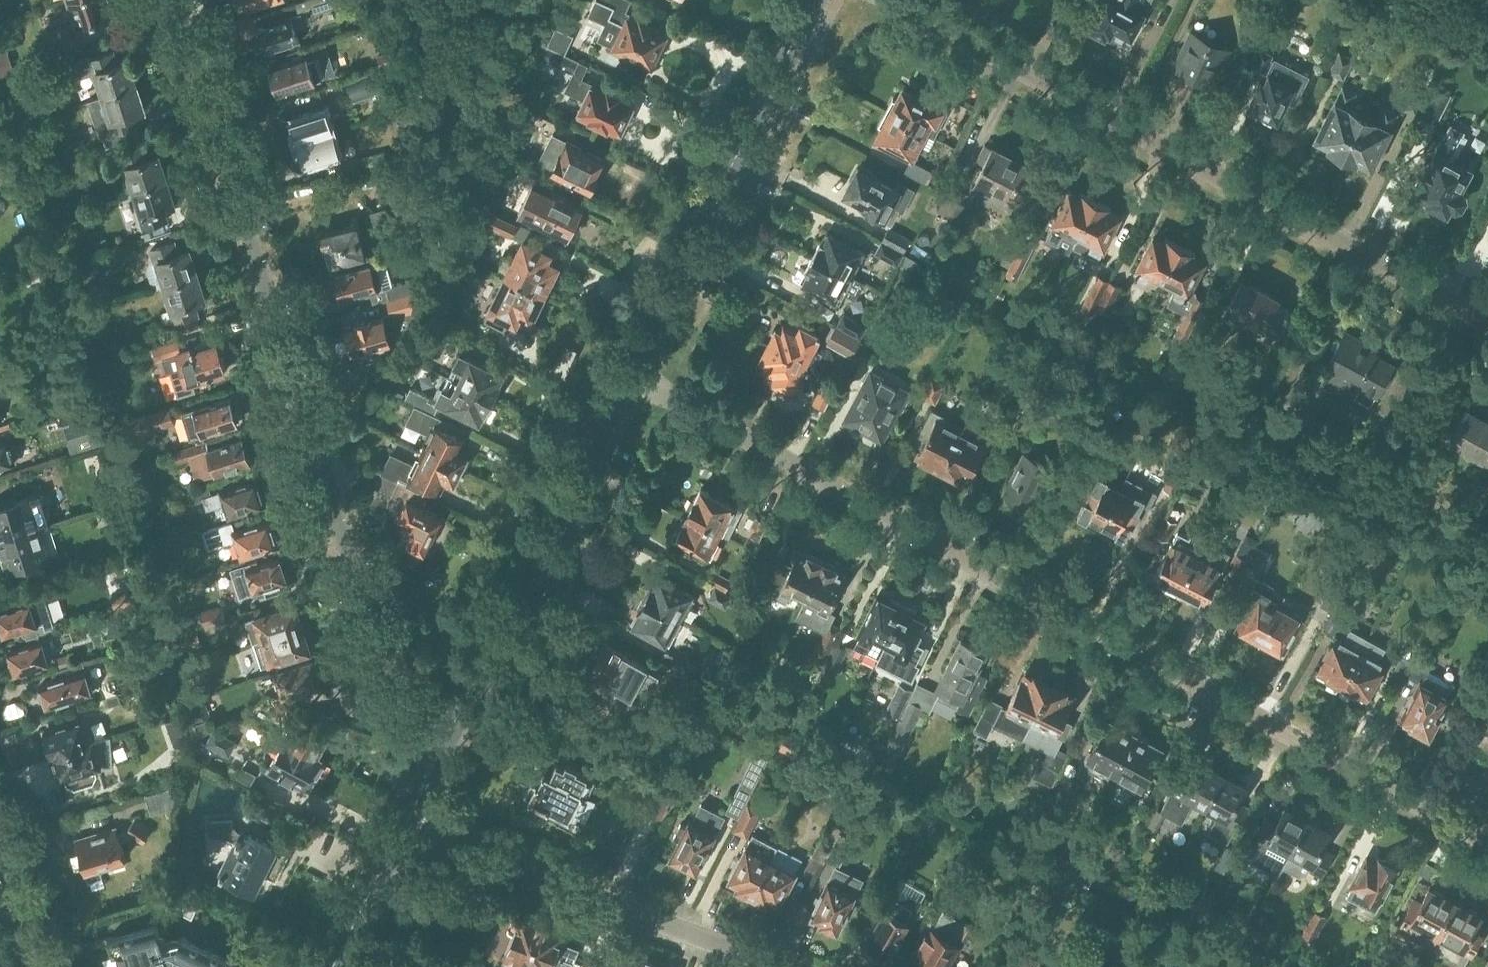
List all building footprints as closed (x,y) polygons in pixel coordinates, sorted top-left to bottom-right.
[(74,22),(44,32),(52,58),(84,48),(80,34),(96,29),(93,20),(113,14),(108,0),(67,0),(74,22)] [(250,8),(274,0),(247,0),(250,8)] [(296,27),(310,23),(315,14),(357,0),(307,0),(296,3),(299,13),(292,15),(292,16),(250,29),(257,50),(265,48),(266,51),(300,40),(296,27)] [(631,54),(636,52),(655,61),(656,58),(660,56),(666,42),(665,39),(667,35),(656,30),(657,26),(641,19),(640,21),(625,15),(632,0),(631,0),(596,0),(589,15),(606,24),(598,39),(631,54)] [(1091,23),(1093,24),(1092,25),(1093,25),(1095,31),(1103,35),(1109,34),(1109,33),(1110,34),(1113,28),(1130,38),(1150,1),(1149,1),(1150,0),(1103,0),(1091,23)] [(1193,31),(1175,68),(1211,86),(1229,48),(1193,31)] [(272,81),(274,88),(278,90),(280,94),(322,79),(321,77),(325,75),(326,78),(337,74),(330,54),(326,41),(304,48),(306,55),(270,67),(274,77),(272,81)] [(549,61),(575,73),(567,90),(584,98),(578,111),(580,112),(579,114),(617,132),(631,102),(621,97),(622,95),(606,88),(605,90),(578,77),(585,63),(538,41),(533,53),(535,55),(537,59),(541,57),(543,58),(545,63),(549,61)] [(1274,54),(1261,48),(1251,67),(1265,73),(1266,70),(1273,57),(1274,54)] [(385,55),(385,56),(379,58),(382,66),(397,61),(394,52),(385,55)] [(92,55),(65,64),(71,81),(80,78),(83,86),(88,100),(101,96),(136,84),(129,60),(117,64),(114,53),(93,59),(93,57),(92,55)] [(1338,53),(1329,73),(1344,80),(1354,60),(1338,53)] [(1254,107),(1277,119),(1287,98),(1294,102),(1308,75),(1273,57),(1266,70),(1269,71),(1263,82),(1256,96),(1259,98),(1254,107)] [(384,69),(347,82),(354,102),(391,89),(384,69)] [(101,96),(88,100),(100,136),(103,135),(107,147),(141,136),(137,125),(133,114),(145,110),(136,84),(101,96)] [(1317,139),(1328,145),(1326,149),(1342,157),(1364,114),(1350,107),(1357,92),(1343,85),(1335,99),(1337,100),(1317,139)] [(1438,88),(1423,118),(1436,124),(1451,95),(1438,88)] [(890,114),(928,134),(934,137),(947,111),(903,89),(890,114)] [(285,130),(287,131),(288,132),(290,133),(294,144),(338,130),(329,103),(285,117),(284,119),(283,121),(283,123),(283,125),(284,127),(284,128),(285,130)] [(1342,157),(1358,165),(1360,160),(1371,166),(1390,127),(1392,127),(1399,113),(1384,105),(1377,120),(1364,114),(1342,157)] [(877,139),(915,158),(928,134),(890,114),(877,139)] [(297,167),(299,169),(300,170),(302,171),(346,157),(338,130),(294,144),(297,155),(296,156),(295,158),(295,160),(295,162),(296,164),(296,166),(297,167)] [(1414,190),(1430,199),(1429,202),(1447,212),(1450,204),(1456,207),(1460,206),(1465,198),(1463,193),(1458,190),(1470,169),(1449,158),(1459,140),(1458,136),(1450,132),(1446,133),(1429,163),(1427,162),(1419,177),(1421,178),(1414,190)] [(559,155),(551,171),(590,191),(592,187),(593,188),(597,187),(600,181),(598,177),(597,177),(606,159),(566,139),(559,155)] [(966,190),(953,184),(938,214),(961,225),(980,188),(1008,202),(1010,199),(1020,205),(1038,170),(985,144),(978,158),(985,162),(982,168),(978,166),(966,190)] [(118,155),(125,177),(127,177),(132,189),(167,178),(159,154),(148,158),(144,147),(118,155)] [(361,170),(387,164),(384,152),(359,157),(361,170)] [(931,171),(911,161),(905,172),(925,182),(931,171)] [(900,211),(903,213),(916,189),(902,181),(896,191),(859,172),(847,193),(865,203),(862,208),(893,225),(900,211)] [(132,189),(137,205),(134,206),(141,228),(167,219),(164,210),(164,208),(175,205),(167,178),(132,189)] [(525,199),(518,213),(568,238),(584,207),(544,188),(544,187),(535,183),(527,200),(525,199)] [(1052,225),(1046,236),(1044,240),(1069,252),(1078,236),(1097,200),(1082,193),(1080,197),(1069,192),(1052,226),(1052,225)] [(1078,236),(1091,243),(1089,248),(1101,254),(1119,216),(1108,211),(1110,207),(1097,200),(1078,236)] [(513,237),(518,225),(494,213),(489,226),(513,237)] [(327,247),(330,260),(346,256),(348,261),(368,256),(359,223),(320,232),(324,248),(327,247)] [(890,227),(883,240),(904,251),(905,251),(912,239),(890,227)] [(821,241),(813,256),(853,277),(854,276),(866,253),(830,233),(825,243),(821,241)] [(1137,275),(1147,280),(1149,275),(1163,282),(1181,245),(1167,238),(1165,242),(1154,237),(1135,274),(1137,275)] [(1025,238),(1007,273),(1018,279),(1036,244),(1025,238)] [(512,258),(506,255),(498,271),(545,294),(560,264),(551,259),(553,254),(522,239),(512,258)] [(904,251),(883,240),(875,254),(898,266),(899,265),(897,263),(904,251)] [(149,250),(153,261),(151,262),(148,266),(148,272),(154,289),(163,286),(198,275),(190,249),(178,253),(174,241),(149,250)] [(1168,305),(1185,313),(1171,342),(1184,348),(1207,300),(1197,296),(1198,294),(1196,294),(1197,292),(1190,289),(1204,261),(1193,256),(1195,252),(1181,245),(1163,282),(1176,288),(1168,305)] [(904,251),(897,263),(899,265),(910,271),(917,260),(904,253),(905,251),(904,251)] [(865,282),(854,276),(853,277),(813,256),(806,271),(809,273),(804,283),(840,302),(845,293),(856,299),(865,282)] [(334,281),(338,297),(341,296),(342,302),(379,291),(372,265),(336,275),(337,280),(334,281)] [(487,309),(490,310),(485,319),(505,329),(510,320),(519,325),(521,320),(530,324),(545,294),(498,271),(505,274),(487,309)] [(163,286),(167,300),(165,301),(172,323),(198,314),(194,303),(206,299),(198,275),(163,286)] [(1109,281),(1099,276),(1083,308),(1094,313),(1096,309),(1095,308),(1109,281)] [(424,288),(421,277),(387,287),(390,298),(422,289),(424,288)] [(1243,279),(1229,305),(1220,300),(1212,315),(1221,320),(1226,309),(1262,329),(1279,298),(1243,279)] [(1095,308),(1096,309),(1108,314),(1121,287),(1109,281),(1095,308)] [(902,311),(913,291),(898,283),(888,304),(902,311)] [(411,312),(413,313),(425,310),(444,318),(450,304),(426,293),(424,288),(422,289),(411,312)] [(390,298),(390,299),(387,300),(391,314),(392,315),(392,317),(396,315),(400,314),(401,315),(401,316),(402,316),(413,313),(411,312),(422,289),(390,298)] [(1279,338),(1293,312),(1279,305),(1265,330),(1279,338)] [(838,322),(863,336),(868,325),(843,312),(838,322)] [(391,314),(389,315),(385,315),(347,327),(354,355),(355,355),(357,364),(376,359),(374,350),(393,345),(389,331),(405,327),(402,316),(401,316),(401,315),(400,314),(396,315),(392,317),(392,315),(391,314)] [(827,335),(848,346),(849,344),(855,347),(860,337),(862,338),(863,336),(838,322),(837,325),(833,323),(827,335)] [(769,344),(806,363),(815,368),(822,353),(814,349),(820,336),(798,324),(796,329),(784,323),(779,331),(776,330),(769,344)] [(1322,375),(1357,393),(1360,388),(1376,397),(1383,385),(1386,387),(1391,378),(1388,376),(1394,365),(1370,352),(1373,347),(1345,332),(1322,375)] [(156,361),(163,359),(167,373),(170,372),(177,396),(195,391),(192,382),(226,371),(218,347),(213,348),(210,339),(204,341),(205,343),(182,350),(178,339),(152,347),(156,361)] [(772,375),(769,380),(787,389),(789,386),(793,388),(798,378),(807,382),(815,368),(806,363),(769,344),(761,359),(764,360),(760,369),(772,375)] [(453,365),(454,366),(449,377),(496,400),(500,391),(499,388),(498,388),(501,383),(499,383),(504,374),(459,352),(453,365)] [(1304,369),(1284,407),(1296,414),(1317,376),(1304,369)] [(861,416),(871,422),(867,430),(882,438),(908,390),(900,385),(873,370),(857,400),(866,405),(861,416)] [(932,375),(921,396),(936,403),(947,383),(932,375)] [(444,387),(442,387),(436,400),(480,422),(484,414),(485,414),(487,409),(488,410),(491,409),(496,400),(449,377),(444,387)] [(825,408),(833,392),(822,386),(814,403),(825,408)] [(1452,432),(1447,441),(1487,464),(1487,421),(1466,409),(1461,417),(1446,409),(1456,392),(1444,386),(1427,418),(1452,432)] [(405,400),(415,405),(415,404),(435,414),(439,405),(428,400),(430,396),(411,387),(405,400)] [(230,398),(194,410),(183,414),(190,437),(202,434),(238,423),(230,398)] [(103,437),(93,404),(60,415),(70,447),(103,437)] [(423,442),(425,443),(422,449),(461,469),(469,454),(460,449),(465,439),(438,425),(442,418),(435,414),(415,404),(415,405),(406,423),(428,434),(423,442)] [(170,408),(131,420),(137,437),(175,424),(170,408)] [(917,439),(926,444),(919,458),(941,469),(963,425),(932,409),(917,439)] [(12,428),(10,422),(0,426),(0,432),(12,428)] [(967,427),(963,425),(941,469),(964,481),(989,433),(970,423),(967,427)] [(172,453),(175,462),(190,458),(197,480),(215,474),(216,474),(250,463),(242,438),(209,449),(207,442),(172,453)] [(0,442),(0,469),(17,463),(9,439),(0,442)] [(420,491),(423,484),(439,492),(444,481),(453,486),(461,469),(422,449),(418,457),(417,456),(414,463),(392,453),(382,472),(384,473),(383,473),(420,491)] [(1025,452),(1004,494),(1032,508),(1053,467),(1025,452)] [(1175,494),(1186,473),(1174,467),(1163,487),(1175,494)] [(399,531),(410,536),(407,544),(425,553),(443,517),(420,506),(426,494),(420,491),(383,473),(377,486),(393,494),(389,503),(402,509),(398,517),(405,520),(399,531)] [(1078,516),(1087,520),(1088,519),(1102,526),(1122,488),(1108,481),(1109,479),(1099,474),(1092,488),(1089,487),(1083,500),(1085,502),(1078,516)] [(207,510),(215,507),(219,519),(264,504),(257,480),(220,492),(219,491),(203,497),(201,488),(188,492),(192,503),(204,499),(207,510)] [(1102,526),(1116,533),(1116,535),(1125,539),(1132,525),(1134,526),(1141,514),(1145,516),(1157,492),(1141,484),(1135,494),(1122,488),(1102,526)] [(730,517),(735,506),(701,489),(688,514),(722,531),(722,532),(729,536),(730,537),(738,521),(730,517)] [(32,497),(0,507),(0,537),(1,539),(51,523),(41,493),(32,496),(32,497)] [(717,541),(722,532),(722,531),(688,514),(675,539),(712,557),(720,542),(717,541)] [(1166,516),(1156,535),(1167,540),(1177,522),(1166,516)] [(749,534),(760,540),(768,523),(757,518),(749,534)] [(203,531),(209,549),(235,541),(240,557),(277,545),(269,521),(236,531),(233,521),(203,531)] [(60,554),(51,523),(1,539),(10,569),(51,556),(51,557),(60,554)] [(1166,565),(1158,579),(1180,590),(1207,539),(1206,538),(1207,537),(1193,530),(1190,536),(1179,530),(1173,542),(1171,541),(1167,550),(1168,550),(1161,562),(1166,565)] [(1207,539),(1180,590),(1200,601),(1208,587),(1212,589),(1219,577),(1232,552),(1207,539)] [(1257,546),(1247,565),(1259,572),(1270,553),(1257,546)] [(793,563),(777,555),(760,588),(787,601),(791,594),(792,592),(804,599),(823,563),(807,555),(806,557),(798,553),(793,563)] [(1239,578),(1249,559),(1237,553),(1227,572),(1239,578)] [(260,563),(258,559),(231,568),(240,597),(254,592),(255,594),(265,591),(267,595),(283,590),(281,584),(287,582),(286,580),(287,580),(286,577),(288,577),(288,574),(287,570),(285,570),(284,570),(280,559),(279,557),(260,563)] [(811,658),(810,658),(824,665),(835,642),(842,627),(831,621),(836,613),(829,609),(845,577),(837,573),(838,570),(823,563),(804,599),(796,616),(824,630),(812,654),(811,653),(809,657),(811,658)] [(710,583),(716,586),(716,587),(726,592),(732,581),(716,572),(710,583)] [(1237,629),(1260,641),(1280,604),(1285,593),(1274,587),(1275,584),(1258,575),(1239,611),(1245,615),(1237,629)] [(653,590),(652,590),(646,600),(681,618),(694,594),(661,577),(653,590)] [(726,592),(716,587),(709,599),(726,609),(733,596),(726,592)] [(116,610),(142,602),(138,588),(111,596),(116,610)] [(855,647),(866,653),(867,651),(878,657),(904,604),(892,598),(890,602),(880,597),(855,647)] [(641,610),(642,610),(634,624),(668,642),(681,618),(646,600),(641,610)] [(6,635),(25,630),(27,637),(39,633),(39,634),(48,631),(45,622),(38,624),(32,602),(0,612),(0,617),(6,635)] [(253,643),(261,641),(303,627),(303,625),(305,625),(305,623),(303,616),(301,614),(299,614),(296,604),(245,620),(253,643)] [(878,658),(887,662),(891,663),(892,662),(894,662),(895,661),(896,659),(897,657),(906,661),(926,620),(915,615),(917,610),(904,604),(878,657),(879,657),(878,658)] [(1301,616),(1280,604),(1260,641),(1283,654),(1302,619),(1300,618),(1301,616)] [(205,625),(225,619),(221,606),(201,612),(205,625)] [(304,629),(303,627),(261,641),(268,664),(311,651),(307,640),(309,639),(310,637),(307,630),(306,628),(304,629)] [(197,628),(167,637),(172,655),(203,645),(197,628)] [(1326,679),(1329,681),(1329,682),(1340,688),(1368,637),(1351,628),(1344,640),(1339,637),(1319,672),(1328,676),(1326,679)] [(27,637),(29,645),(11,651),(18,674),(51,664),(43,639),(41,639),(39,634),(39,633),(27,637)] [(1356,695),(1356,694),(1357,692),(1366,697),(1385,663),(1380,660),(1386,648),(1368,637),(1340,688),(1352,695),(1352,693),(1356,695)] [(909,701),(910,701),(886,746),(899,753),(924,708),(930,711),(937,699),(957,709),(957,708),(970,714),(989,675),(978,669),(987,651),(961,638),(942,676),(936,687),(941,690),(939,693),(919,682),(909,701)] [(590,684),(607,693),(612,685),(632,696),(649,666),(606,642),(590,672),(595,675),(590,684)] [(835,642),(824,665),(817,680),(829,685),(837,668),(839,669),(849,649),(835,642)] [(1402,718),(1410,722),(1410,723),(1429,734),(1438,717),(1440,718),(1452,696),(1449,695),(1455,684),(1429,670),(1437,656),(1422,648),(1407,676),(1421,683),(1415,694),(1414,693),(1407,706),(1408,707),(1402,718)] [(695,662),(677,652),(671,664),(688,674),(695,662)] [(61,657),(62,659),(55,661),(58,669),(75,664),(72,654),(61,657)] [(282,696),(321,684),(313,660),(275,672),(282,696)] [(56,671),(58,679),(43,684),(49,707),(93,695),(83,663),(56,671)] [(1008,707),(1003,716),(1028,728),(1051,682),(1050,682),(1049,677),(1042,673),(1037,676),(1035,675),(1035,676),(1026,672),(1024,677),(1022,677),(1008,707)] [(903,676),(885,713),(898,719),(916,682),(903,676)] [(1038,760),(1040,761),(1032,776),(1053,786),(1067,757),(1055,751),(1064,733),(1058,731),(1073,701),(1072,701),(1074,695),(1065,691),(1066,690),(1064,689),(1063,684),(1056,681),(1052,683),(1051,682),(1028,728),(1025,736),(1045,746),(1038,760)] [(991,740),(1000,720),(984,712),(975,732),(991,740)] [(193,714),(167,722),(175,746),(195,748),(199,736),(193,714)] [(280,734),(286,737),(285,739),(320,757),(322,755),(318,753),(328,735),(290,714),(280,734)] [(54,753),(55,754),(53,754),(54,755),(95,742),(94,738),(92,739),(85,716),(43,729),(46,737),(44,742),(46,749),(54,753)] [(1089,749),(1085,758),(1089,771),(1109,781),(1115,771),(1116,771),(1135,732),(1109,718),(1092,750),(1089,749)] [(207,744),(230,756),(238,741),(214,730),(207,744)] [(1142,785),(1162,747),(1135,732),(1116,771),(1142,785)] [(788,733),(780,748),(800,759),(808,743),(788,733)] [(67,777),(68,780),(69,783),(76,786),(93,782),(96,774),(95,772),(113,766),(112,737),(106,739),(105,738),(95,742),(54,755),(55,759),(55,758),(62,779),(67,777)] [(269,767),(279,772),(276,777),(293,787),(296,781),(305,786),(312,773),(317,775),(325,760),(320,758),(320,757),(285,739),(269,767)] [(1182,772),(1170,795),(1161,813),(1182,824),(1193,802),(1205,809),(1223,774),(1201,763),(1193,778),(1182,772)] [(543,812),(545,807),(570,819),(582,795),(588,797),(595,781),(576,772),(577,769),(566,764),(564,768),(556,765),(550,778),(543,775),(538,786),(532,783),(525,796),(533,800),(531,806),(543,812)] [(1205,809),(1218,816),(1209,832),(1228,843),(1235,831),(1236,831),(1248,808),(1237,803),(1246,787),(1223,774),(1205,809)] [(663,819),(674,795),(642,782),(632,805),(663,819)] [(727,812),(739,819),(755,789),(742,782),(727,812)] [(275,825),(285,806),(264,795),(254,814),(275,825)] [(762,812),(749,804),(735,831),(749,838),(762,812)] [(685,825),(681,823),(674,837),(679,840),(670,857),(698,871),(703,861),(711,846),(717,833),(725,817),(701,805),(693,821),(688,819),(685,825)] [(1268,842),(1290,854),(1308,820),(1286,808),(1278,823),(1267,817),(1254,841),(1266,847),(1268,842)] [(119,833),(117,829),(77,841),(89,880),(104,876),(101,868),(127,860),(121,842),(129,839),(133,836),(144,843),(152,830),(136,817),(127,829),(125,832),(119,833)] [(233,820),(211,820),(212,837),(220,837),(234,840),(219,870),(221,871),(225,872),(224,875),(253,889),(261,872),(276,880),(289,854),(274,846),(275,846),(246,831),(245,834),(237,830),(236,829),(235,828),(234,827),(234,826),(234,825),(233,824),(233,823),(233,822),(233,820)] [(1290,854),(1283,867),(1300,876),(1308,874),(1310,871),(1320,876),(1332,854),(1322,848),(1330,832),(1308,820),(1290,854)] [(729,879),(738,884),(737,886),(754,894),(779,847),(753,834),(747,846),(747,845),(741,856),(739,855),(732,870),(733,871),(729,879)] [(844,851),(822,840),(813,857),(835,868),(844,851)] [(754,894),(769,902),(770,900),(779,905),(797,871),(796,871),(802,859),(779,847),(754,894)] [(1368,858),(1351,889),(1347,896),(1376,912),(1382,901),(1387,893),(1383,891),(1391,877),(1396,868),(1380,859),(1378,863),(1368,858)] [(865,947),(874,953),(878,950),(890,957),(894,951),(893,950),(902,936),(910,923),(923,901),(922,900),(926,892),(902,878),(897,886),(887,881),(872,907),(881,912),(864,942),(866,943),(865,944),(865,947)] [(819,923),(824,925),(824,930),(831,933),(835,930),(837,931),(845,914),(851,917),(858,903),(854,901),(857,894),(827,879),(822,891),(814,909),(815,910),(812,916),(821,920),(819,923)] [(202,900),(164,881),(155,900),(193,919),(202,900)] [(1415,898),(1403,920),(1396,933),(1430,951),(1456,902),(1429,888),(1422,902),(1415,898)] [(1441,958),(1442,956),(1462,966),(1464,966),(1482,934),(1474,930),(1482,916),(1456,902),(1430,951),(1431,952),(1441,958)] [(973,927),(944,910),(928,937),(926,936),(920,947),(921,948),(914,959),(927,966),(947,966),(960,944),(962,945),(973,927)] [(1314,910),(1301,934),(1315,941),(1327,918),(1314,910)] [(504,961),(511,964),(518,966),(529,966),(573,966),(574,963),(580,948),(561,940),(564,934),(521,918),(504,961)] [(232,961),(177,934),(176,936),(159,942),(153,922),(104,937),(113,966),(118,966),(119,966),(229,966),(232,961)] [(653,964),(652,962),(644,959),(642,960),(639,958),(635,966),(660,966),(653,964)]
